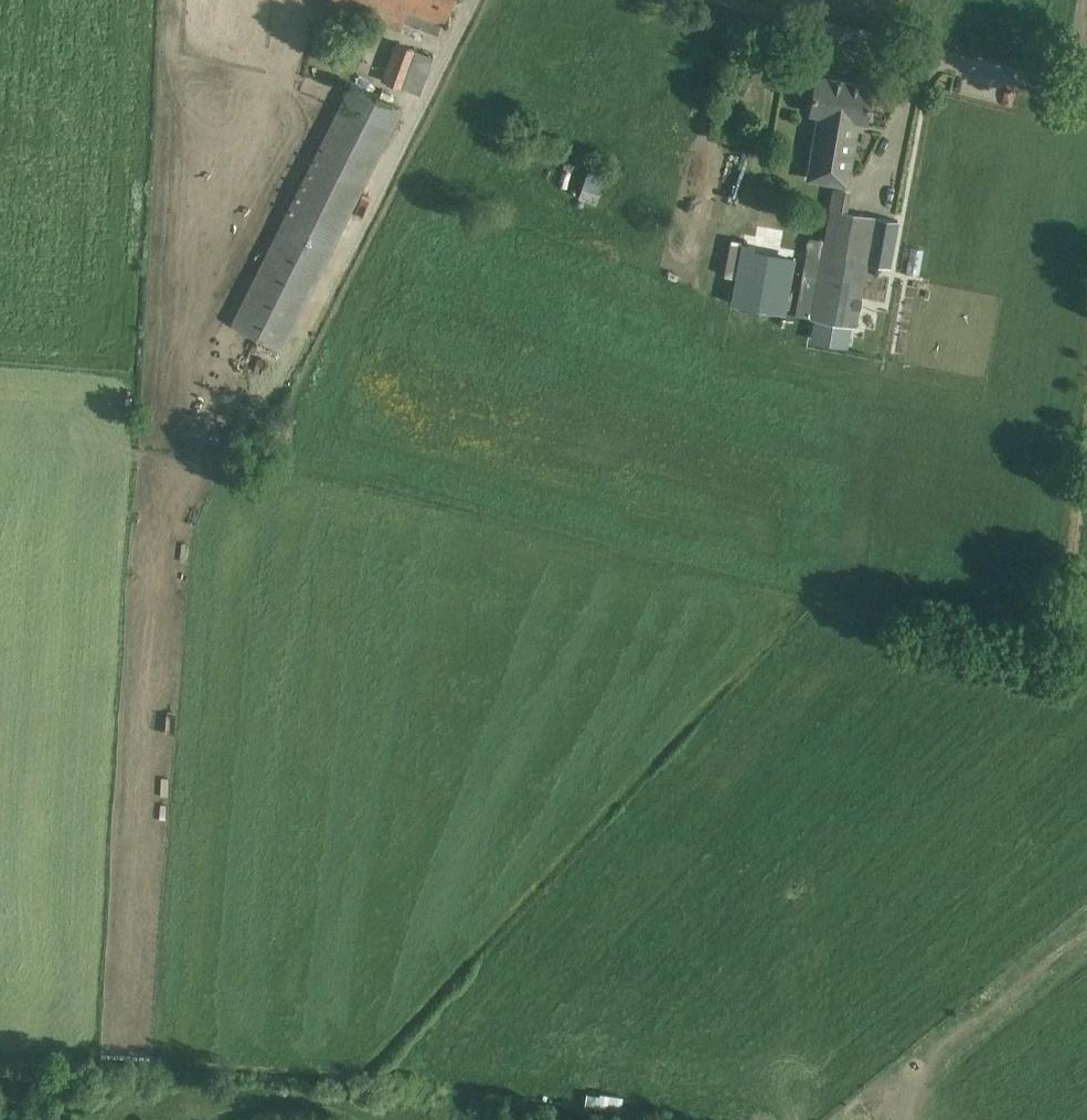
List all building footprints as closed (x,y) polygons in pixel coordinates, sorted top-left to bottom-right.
[(328,4),(402,30),(409,9),(442,21),(450,0),(329,0),(328,4)] [(404,87),(417,50),(398,43),(385,80),(404,87)] [(872,86),(816,77),(811,111),(819,113),(808,178),(846,185),(858,119),(866,121),(872,86)] [(405,109),(353,83),(234,325),(283,350),(405,109)] [(584,183),(579,198),(596,204),(599,194),(598,193),(600,189),(598,189),(603,177),(587,171),(583,183),(584,183)] [(897,221),(833,209),(812,318),(856,326),(867,263),(888,266),(897,221)]
